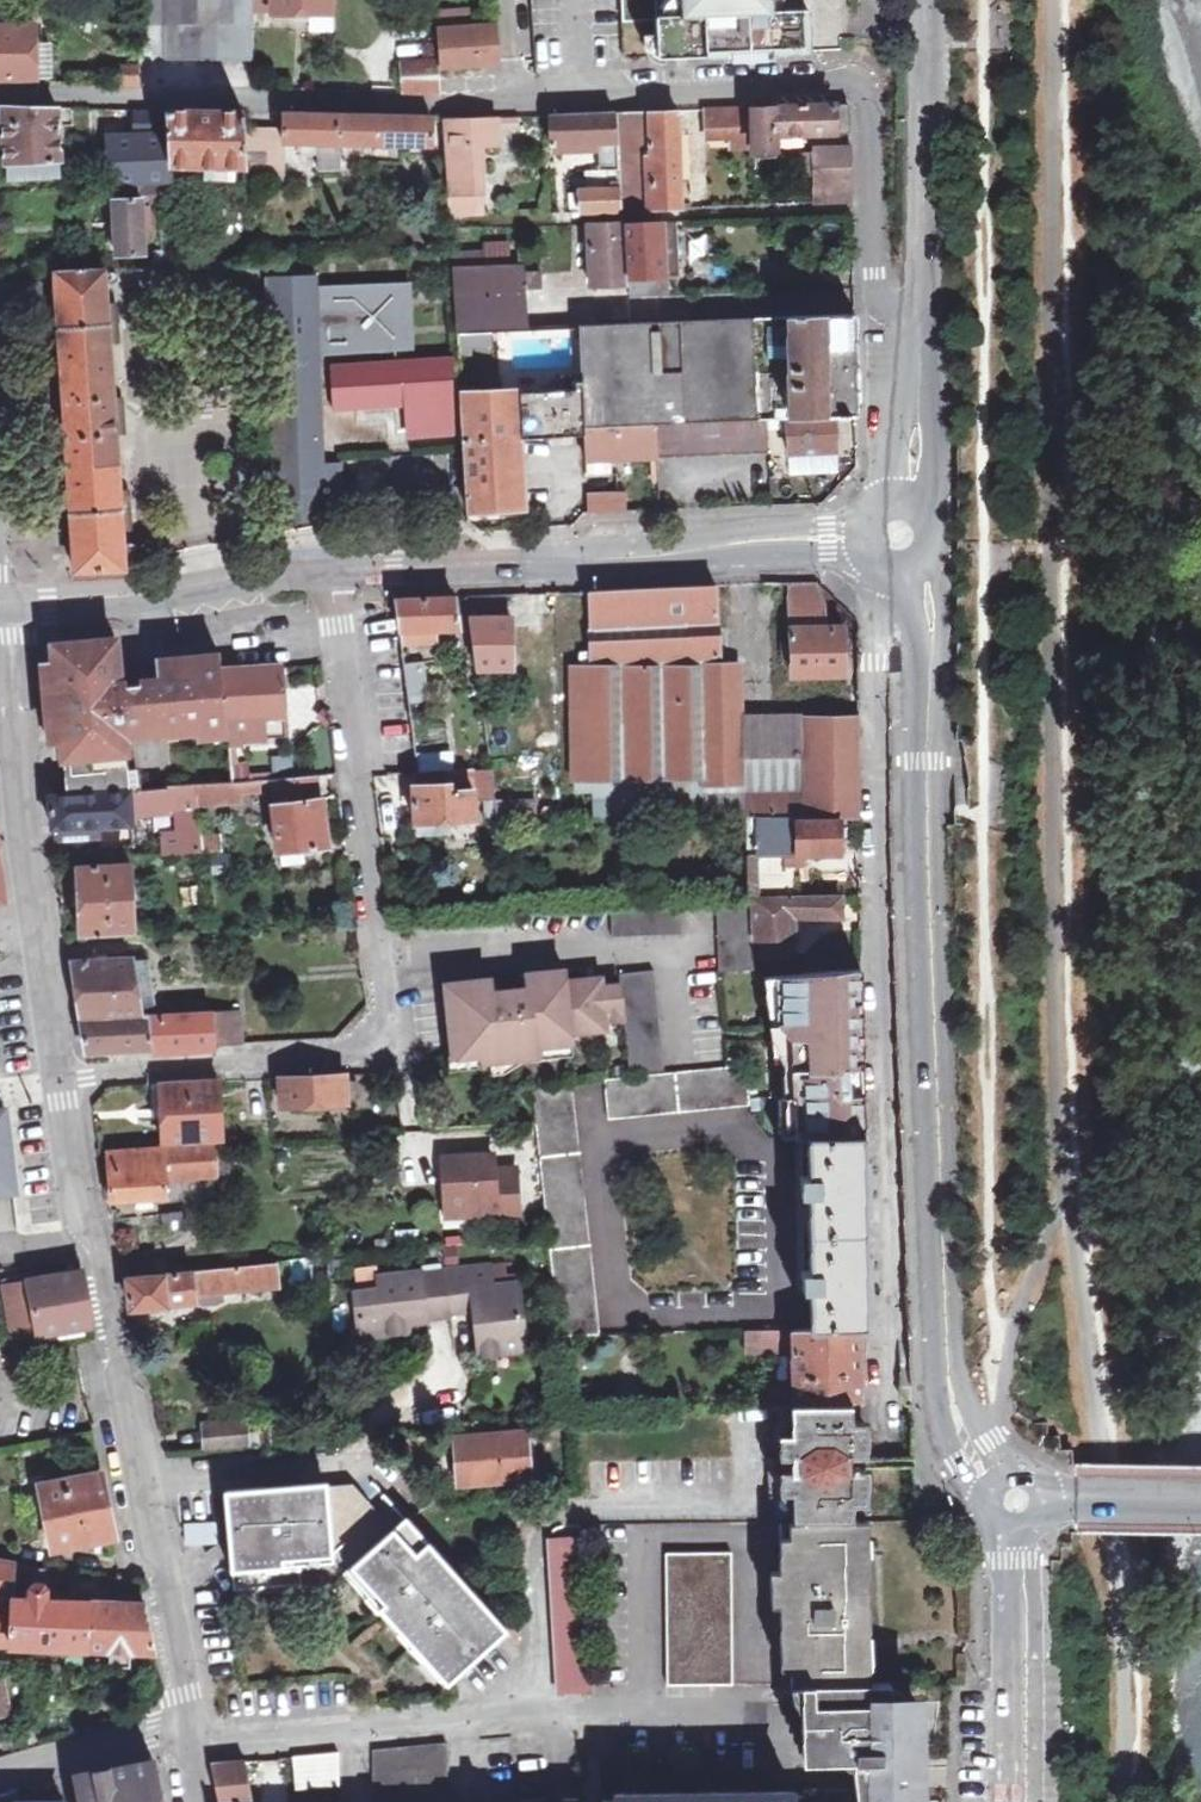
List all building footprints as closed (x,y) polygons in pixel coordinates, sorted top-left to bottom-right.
[(140,59),(253,61),(253,0),(140,0),(140,59)] [(272,13),(331,14),(332,0),(273,0),(272,13)] [(533,13),(558,11),(557,0),(532,0),(533,13)] [(621,58),(725,53),(725,48),(771,46),(772,50),(808,48),(807,17),(772,19),(771,0),(618,0),(621,58)] [(471,22),(471,9),(439,8),(439,22),(471,22)] [(485,24),(437,28),(439,64),(487,60),(485,24)] [(496,24),(485,24),(487,60),(499,60),(496,24)] [(35,45),(35,26),(0,26),(0,77),(35,78),(35,45)] [(35,45),(35,78),(47,78),(47,45),(35,45)] [(140,64),(122,64),(122,56),(115,57),(115,84),(139,85),(140,64)] [(438,57),(401,60),(402,90),(440,91),(438,57)] [(707,108),(707,127),(730,126),(731,146),(803,144),(803,134),(850,132),(849,102),(707,108)] [(58,107),(4,105),(7,176),(62,173),(58,107)] [(245,147),(244,129),(243,112),(135,109),(136,134),(110,136),(110,155),(97,156),(98,180),(99,187),(126,185),(127,196),(116,197),(117,252),(144,251),(142,200),(172,199),(171,196),(184,195),(184,178),(284,179),(283,147),(245,147)] [(677,110),(651,111),(616,113),(548,116),(549,141),(600,140),(601,166),(605,166),(607,186),(579,187),(581,210),(647,207),(645,166),(652,166),(653,207),(681,206),(677,110)] [(283,129),(283,142),(319,142),(321,167),(343,167),(341,142),(431,145),(433,117),(283,113),(283,129)] [(447,119),(452,191),(448,191),(449,215),(479,214),(474,145),(499,143),(497,117),(447,119)] [(283,129),(244,129),(245,147),(283,147),(283,142),(283,129)] [(816,201),(851,200),(850,146),(819,147),(819,168),(815,168),(816,201)] [(628,281),(629,295),(664,294),(664,273),(679,272),(677,221),(628,223),(628,221),(589,222),(591,282),(628,281)] [(452,250),(456,333),(579,326),(594,325),(592,296),(576,297),(574,270),(541,272),(541,269),(521,270),(520,267),(515,267),(513,238),(486,240),(486,249),(452,250)] [(324,256),(349,255),(348,243),(324,244),(324,256)] [(156,251),(157,263),(176,263),(175,249),(156,251)] [(103,266),(55,268),(76,571),(101,570),(123,569),(103,266)] [(340,461),(322,461),(317,351),(395,348),(395,345),(410,344),(408,284),(292,288),(284,310),(299,316),(300,333),(293,333),(298,463),(313,462),(314,482),(320,482),(321,491),(341,490),(340,461)] [(854,330),(854,316),(785,317),(787,417),(837,417),(856,416),(854,330)] [(579,326),(583,427),(656,424),(757,421),(754,319),(629,323),(594,325),(579,326)] [(579,326),(456,333),(460,393),(517,389),(521,438),(584,435),(583,427),(579,326)] [(332,364),(335,405),(407,402),(408,424),(417,424),(417,433),(458,431),(454,358),(332,364)] [(517,389),(460,393),(464,451),(464,454),(467,490),(469,521),(527,517),(521,438),(517,389)] [(837,417),(787,417),(787,454),(837,453),(837,417)] [(757,421),(656,424),(657,456),(657,458),(766,453),(766,420),(757,421)] [(657,456),(656,424),(583,427),(584,435),(585,459),(657,456)] [(627,510),(626,490),(586,491),(587,511),(627,510)] [(785,583),(786,597),(815,597),(814,581),(785,583)] [(745,755),(743,715),(740,661),(724,661),(721,586),(593,593),(595,665),(574,665),(576,779),(700,778),(700,783),(711,784),(711,803),(705,804),(705,807),(695,806),(695,799),(626,800),(626,816),(747,815),(750,898),(753,898),(755,962),(794,960),(793,918),(841,917),(841,896),(798,897),(797,867),(806,867),(807,854),(861,854),(859,714),(805,714),(806,755),(745,755)] [(508,595),(468,597),(468,598),(471,620),(508,618),(508,595)] [(395,600),(402,644),(424,643),(424,636),(433,635),(432,630),(457,629),(457,598),(395,600)] [(827,622),(827,606),(791,606),(792,641),(780,641),(780,656),(792,656),(792,674),(845,673),(843,623),(827,622)] [(478,669),(513,668),(512,618),(508,618),(471,620),(478,669)] [(59,681),(50,682),(59,740),(64,740),(68,798),(50,799),(52,828),(133,823),(132,813),(184,810),(186,829),(164,831),(164,843),(150,845),(151,855),(225,850),(224,836),(203,837),(200,786),(171,788),(171,791),(119,794),(114,735),(127,734),(126,727),(125,696),(112,697),(108,638),(72,641),(57,655),(58,662),(59,681)] [(410,695),(430,693),(425,661),(405,663),(410,695)] [(59,681),(58,662),(47,663),(47,682),(50,682),(59,681)] [(144,672),(145,684),(147,714),(225,708),(226,721),(233,721),(234,738),(287,736),(282,667),(223,670),(223,665),(144,672)] [(145,684),(144,672),(120,674),(128,685),(145,684)] [(806,755),(805,714),(743,715),(745,755),(806,755)] [(147,725),(126,727),(127,734),(133,740),(140,733),(148,732),(147,725)] [(201,728),(202,737),(226,735),(225,726),(201,728)] [(248,778),(246,745),(229,746),(231,779),(248,778)] [(416,823),(417,835),(450,833),(449,822),(477,820),(475,794),(496,793),(494,768),(450,771),(451,783),(411,785),(414,823),(416,823)] [(132,791),(142,790),(141,773),(130,774),(132,791)] [(274,781),(280,849),(329,845),(326,799),(320,800),(318,777),(274,781)] [(500,820),(535,817),(534,799),(499,801),(500,820)] [(132,865),(81,868),(85,938),(136,935),(132,865)] [(753,967),(750,898),(716,899),(718,968),(753,967)] [(680,900),(610,901),(611,935),(681,934),(680,900)] [(72,962),(86,1052),(146,1049),(167,1054),(215,1050),(215,1044),(244,1043),(242,1012),(142,1016),(133,960),(72,962)] [(783,1057),(863,1048),(862,966),(780,972),(783,1057)] [(515,1060),(515,1056),(541,1053),(540,1046),(572,1043),(571,1033),(594,1031),(594,1022),(625,1019),(630,1073),(663,1070),(654,969),(619,973),(620,983),(590,985),(589,979),(565,981),(564,970),(526,974),(527,989),(491,992),(490,980),(445,984),(452,1066),(515,1060)] [(783,1057),(780,972),(762,973),(771,1035),(774,1058),(783,1057)] [(798,1136),(809,1136),(865,1135),(863,1048),(783,1057),(784,1093),(798,1092),(798,1136)] [(599,1090),(608,1090),(610,1116),(751,1102),(747,1065),(722,1068),(598,1080),(599,1090)] [(282,1106),(348,1104),(347,1074),(280,1077),(282,1106)] [(164,1139),(222,1137),(218,1080),(160,1083),(164,1139)] [(534,1088),(550,1233),(561,1336),(600,1332),(573,1084),(534,1088)] [(798,1092),(784,1093),(780,1093),(782,1136),(798,1136),(798,1092)] [(16,1195),(6,1110),(0,1110),(0,1197),(16,1195)] [(813,1327),(867,1325),(865,1135),(809,1136),(810,1176),(800,1177),(801,1196),(811,1197),(812,1272),(804,1272),(804,1295),(813,1295),(813,1327)] [(114,1201),(165,1198),(164,1180),(209,1177),(209,1184),(217,1183),(216,1176),(228,1176),(226,1141),(213,1142),(213,1146),(107,1153),(114,1201)] [(491,1155),(441,1158),(444,1205),(466,1204),(467,1215),(516,1212),(514,1169),(492,1170),(491,1155)] [(277,1264),(279,1287),(294,1286),(291,1257),(277,1259),(277,1264)] [(70,1275),(82,1273),(80,1259),(68,1261),(70,1275)] [(91,1326),(82,1273),(70,1275),(68,1261),(35,1265),(36,1278),(29,1280),(28,1277),(8,1280),(16,1337),(91,1326)] [(279,1287),(277,1264),(127,1278),(131,1308),(196,1303),(196,1295),(279,1287)] [(498,1342),(499,1351),(527,1349),(521,1284),(497,1285),(495,1265),(381,1276),(382,1290),(358,1293),(362,1335),(410,1331),(409,1322),(408,1316),(428,1314),(428,1320),(452,1317),(452,1313),(478,1311),(480,1343),(498,1342)] [(408,1316),(409,1322),(428,1320),(428,1314),(408,1316)] [(793,1405),(854,1404),(860,1404),(861,1367),(867,1366),(867,1325),(813,1327),(797,1327),(793,1405)] [(743,1331),(745,1355),(793,1351),(791,1328),(743,1331)] [(498,1342),(480,1343),(481,1352),(499,1351),(498,1342)] [(854,1429),(854,1404),(793,1405),(770,1405),(771,1457),(795,1457),(794,1467),(772,1469),(773,1520),(780,1520),(855,1518),(855,1493),(854,1475),(854,1444),(854,1429)] [(246,1449),(245,1423),(203,1427),(205,1453),(246,1449)] [(868,1429),(854,1429),(854,1444),(868,1445),(868,1429)] [(496,1479),(496,1474),(525,1471),(523,1433),(456,1437),(459,1481),(496,1479)] [(795,1457),(771,1457),(772,1460),(767,1460),(768,1467),(772,1467),(772,1469),(794,1467),(795,1457)] [(42,1484),(53,1547),(112,1537),(100,1472),(42,1484)] [(868,1476),(854,1475),(855,1493),(868,1493),(868,1476)] [(229,1501),(359,1492),(351,1483),(228,1491),(229,1501)] [(394,1530),(402,1523),(369,1485),(359,1492),(394,1530)] [(359,1492),(229,1501),(235,1596),(300,1590),(299,1570),(317,1569),(331,1559),(344,1573),(441,1681),(494,1635),(499,1630),(402,1523),(394,1530),(359,1492)] [(180,1497),(184,1543),(210,1541),(205,1495),(180,1497)] [(855,1518),(780,1520),(780,1554),(869,1553),(869,1518),(855,1518)] [(557,1687),(593,1684),(588,1630),(580,1539),(544,1542),(557,1687)] [(734,1551),(668,1552),(670,1686),(736,1685),(734,1551)] [(799,1684),(871,1682),(869,1553),(780,1554),(781,1568),(781,1602),(783,1670),(790,1670),(791,1684),(799,1684)] [(44,1597),(44,1577),(52,1578),(53,1569),(0,1560),(0,1646),(154,1652),(144,1603),(44,1597)] [(781,1602),(781,1568),(771,1568),(772,1602),(781,1602)] [(441,1681),(344,1573),(338,1578),(435,1686),(441,1681)] [(11,1713),(3,1675),(0,1675),(0,1716),(11,1713)] [(871,1682),(799,1684),(800,1705),(811,1705),(812,1759),(864,1762),(866,1788),(866,1801),(918,1801),(917,1700),(899,1699),(899,1682),(871,1682)] [(811,1705),(800,1705),(801,1760),(812,1759),(811,1705)] [(443,1742),(439,1743),(373,1749),(375,1801),(446,1801),(443,1742)] [(340,1786),(339,1752),(293,1757),(296,1788),(340,1786)] [(221,1801),(252,1801),(246,1761),(213,1764),(221,1801)] [(158,1765),(116,1771),(116,1778),(83,1784),(86,1801),(164,1801),(158,1765)] [(866,1788),(622,1791),(622,1801),(866,1801),(866,1788)] [(17,1790),(0,1794),(0,1801),(17,1801),(17,1790)]
